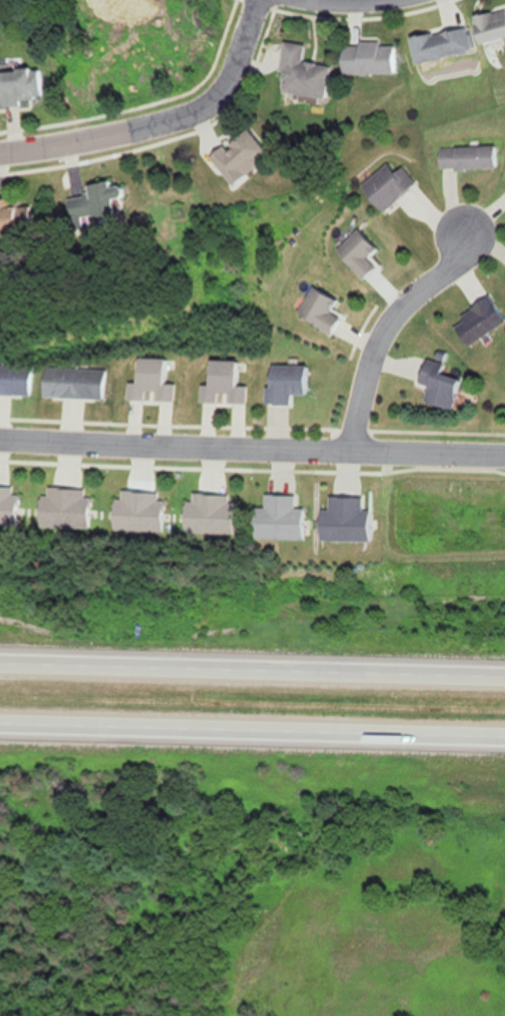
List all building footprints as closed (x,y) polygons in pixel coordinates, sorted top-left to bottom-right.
[(472,16),(478,42),(504,35),(504,8),(472,16)] [(414,63),(470,50),(464,24),(408,38),(414,63)] [(303,44),(283,41),(276,91),(323,98),(328,65),(300,61),(303,44)] [(340,41),(340,74),(393,74),(393,45),(377,45),(377,41),(340,41)] [(18,99),(40,98),(39,69),(0,70),(0,106),(18,105),(18,99)] [(261,161),(257,156),(264,150),(245,127),(208,156),(231,185),(261,161)] [(492,145),(437,147),(437,170),(493,168),(492,145)] [(381,211),(413,181),(399,166),(393,171),(384,162),(358,187),(381,211)] [(84,184),(86,195),(65,198),(71,229),(82,227),(80,220),(112,214),(109,198),(120,196),(118,185),(108,186),(107,180),(84,184)] [(0,198),(0,232),(14,229),(8,197),(0,198)] [(334,251),(361,278),(373,267),(365,258),(374,249),(356,230),(334,251)] [(465,346),(503,320),(478,284),(467,291),(476,304),(457,316),(461,322),(453,327),(465,346)] [(327,333),(340,314),(331,308),(335,300),(311,285),(294,312),(327,333)] [(171,400),(172,383),(162,383),(163,358),(135,357),(134,382),(124,382),(124,399),(141,399),(141,390),(153,390),(153,400),(171,400)] [(450,409),(457,378),(438,373),(441,363),(423,358),(417,383),(425,385),(421,401),(450,409)] [(235,360),(207,359),(205,385),(198,385),(197,401),(215,402),(216,393),(226,393),(225,402),(244,402),(245,385),(234,385),(235,360)] [(304,364),(265,364),(265,403),(287,403),(287,394),(304,394),(304,364)] [(28,395),(29,365),(0,365),(0,394),(28,395)] [(101,398),(102,368),(41,366),(40,396),(101,398)] [(14,524),(15,485),(0,485),(0,524),(14,524)] [(87,527),(88,488),(45,487),(45,494),(37,494),(37,526),(87,527)] [(112,497),(111,530),(160,531),(161,490),(119,489),(119,497),(112,497)] [(232,502),(227,501),(228,494),(189,492),(189,500),(183,500),(182,532),(231,534),(232,502)] [(302,508),(293,507),(294,495),(263,494),(262,507),(252,507),(252,538),(302,539),(302,508)] [(317,509),(317,540),(364,540),(364,498),(327,498),(327,509),(317,509)]
